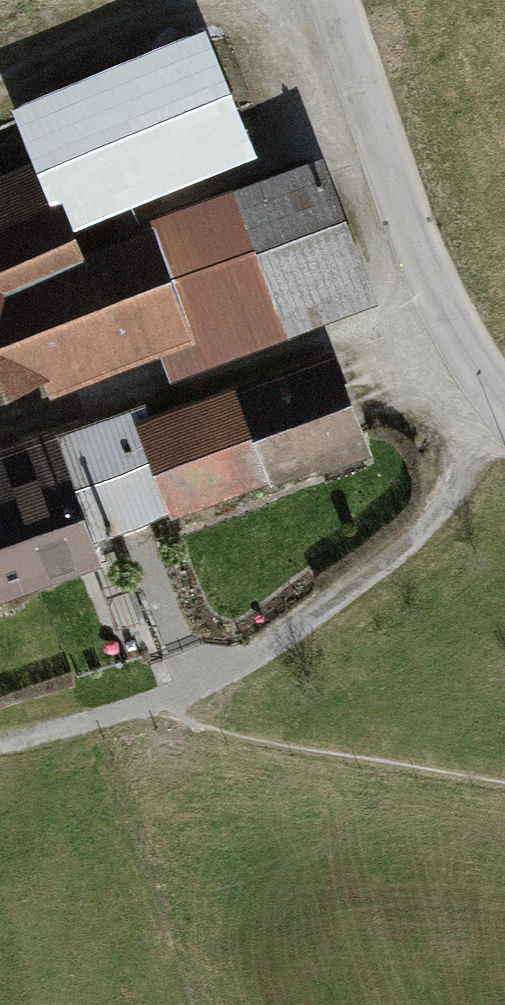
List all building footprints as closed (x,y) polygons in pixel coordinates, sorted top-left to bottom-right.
[(251,160),(207,47),(22,119),(42,171),(66,231),(251,160)] [(318,172),(78,264),(66,231),(42,171),(0,188),(0,393),(156,331),(173,372),(367,295),(318,172)] [(363,450),(331,360),(239,393),(272,482),(363,450)] [(259,481),(231,401),(138,434),(165,513),(259,481)] [(132,416),(58,441),(91,538),(165,513),(138,434),(132,416)] [(0,461),(0,592),(98,559),(91,538),(58,441),(0,461)]
